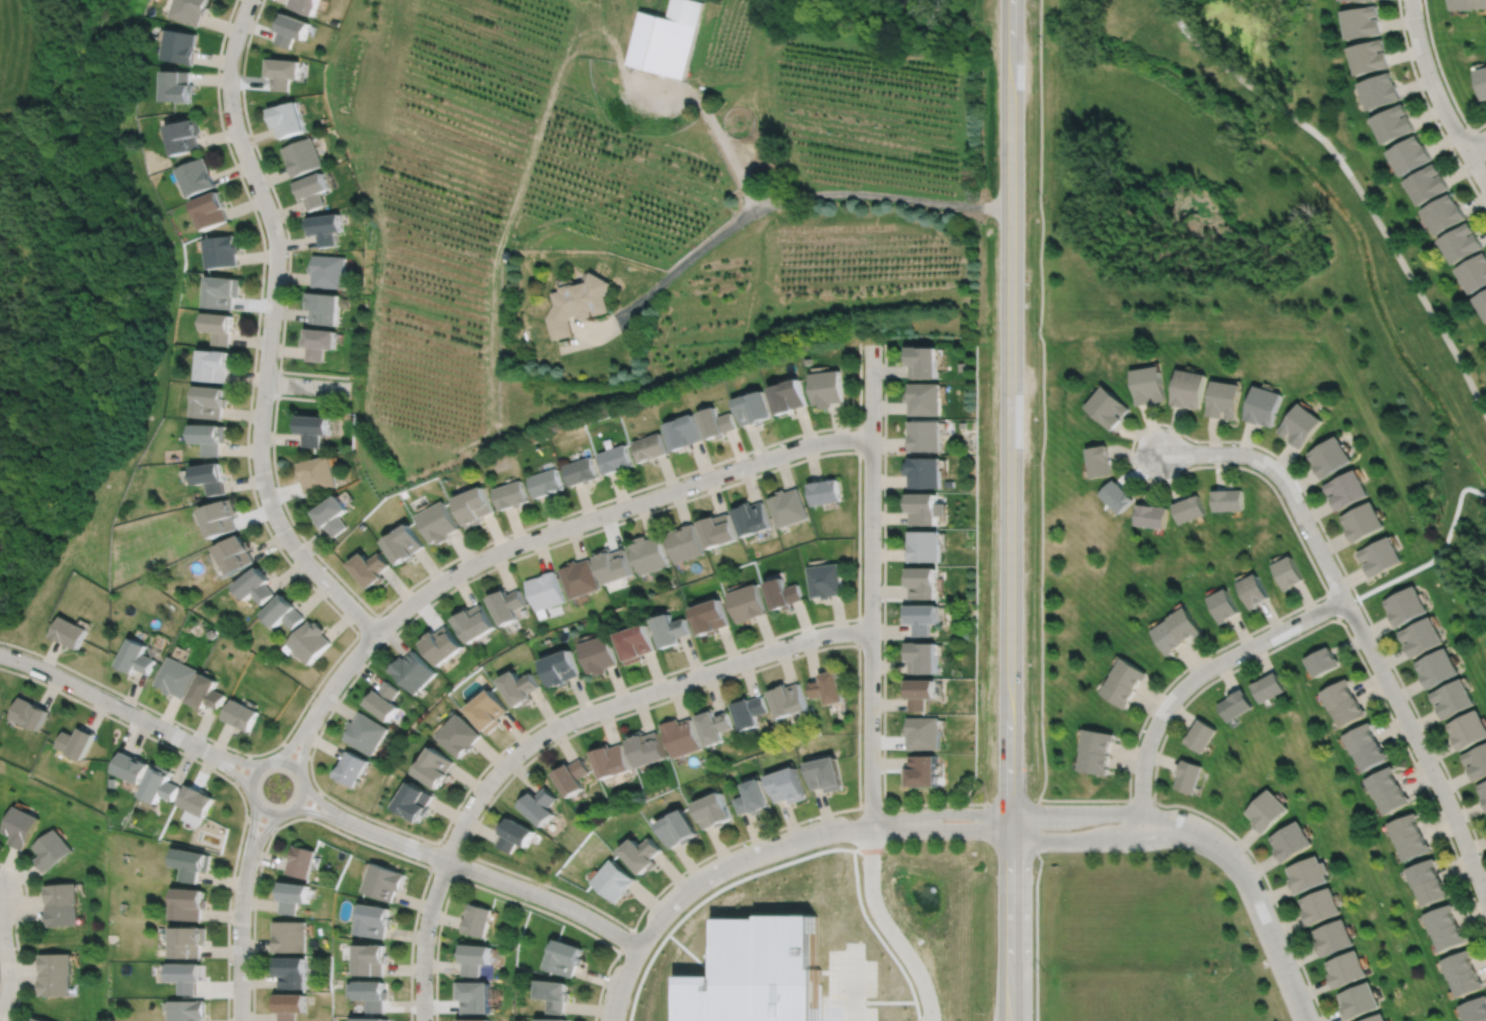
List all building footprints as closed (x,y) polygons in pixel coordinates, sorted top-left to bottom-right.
[(170,15),(200,25),(204,13),(207,14),(210,7),(207,5),(208,0),(175,0),(170,15)] [(288,6),(314,16),(320,0),(290,0),(288,6)] [(629,63),(684,78),(705,2),(698,0),(672,0),(668,17),(643,11),(629,63)] [(1485,9),(1485,0),(1450,0),(1450,9),(1485,9)] [(1342,9),(1347,37),(1382,32),(1380,16),(1373,17),(1373,15),(1379,14),(1378,3),(1342,9)] [(280,11),(274,27),(279,29),(274,42),(290,48),(295,35),(305,38),(312,21),(285,11),(285,13),(280,11)] [(167,27),(161,58),(192,63),(198,33),(167,27)] [(1349,45),(1356,74),(1390,65),(1387,50),(1380,51),(1379,49),(1386,47),(1383,37),(1349,45)] [(270,57),(269,67),(265,67),(265,75),(274,76),(273,89),(289,90),(290,77),(301,78),(302,59),(270,57)] [(1476,69),(1483,98),(1485,97),(1485,66),(1476,69)] [(164,69),(163,100),(192,101),(193,92),(194,92),(195,83),(191,83),(191,70),(164,69)] [(1359,82),(1368,109),(1402,97),(1397,82),(1395,83),(1391,70),(1359,82)] [(270,108),(273,117),(269,118),(272,127),(276,125),(280,138),(307,129),(299,100),(282,106),(281,105),(270,108)] [(1371,117),(1384,143),(1416,128),(1409,114),(1403,117),(1402,114),(1408,111),(1403,102),(1371,117)] [(167,126),(175,155),(201,148),(197,135),(203,133),(199,117),(167,126)] [(1387,151),(1402,176),(1433,158),(1425,144),(1424,145),(1417,133),(1387,151)] [(283,148),(294,177),(324,165),(312,136),(283,148)] [(177,169),(188,197),(217,185),(206,157),(177,169)] [(1436,162),(1405,180),(1420,205),(1451,187),(1443,173),(1437,177),(1435,175),(1441,171),(1436,162)] [(297,182),(309,210),(324,204),(320,193),(330,189),(324,171),(297,182)] [(193,201),(205,230),(229,220),(224,208),(226,207),(220,190),(193,201)] [(1422,210),(1437,235),(1468,216),(1460,203),(1458,204),(1452,192),(1422,210)] [(306,218),(308,235),(313,235),(314,235),(318,235),(320,247),(336,245),(334,232),(344,231),(342,213),(306,218)] [(1439,239),(1454,264),(1485,246),(1477,233),(1471,236),(1470,234),(1475,230),(1470,221),(1439,239)] [(204,238),(207,269),(239,265),(237,253),(241,252),(240,240),(236,240),(236,235),(204,238)] [(1471,294),(1485,285),(1485,251),(1457,269),(1471,294)] [(314,255),(313,265),(311,265),(310,273),(313,273),(312,286),(344,288),(346,256),(314,255)] [(556,305),(553,293),(561,291),(561,288),(574,284),(575,286),(587,283),(593,272),(604,279),(613,284),(606,297),(610,312),(583,319),(582,314),(573,316),(568,318),(570,322),(574,335),(554,341),(548,319),(556,305)] [(209,276),(207,307),(233,309),(234,297),(239,297),(241,279),(209,276)] [(1485,318),(1485,291),(1474,298),(1485,318)] [(307,292),(305,308),(311,309),(310,323),(338,325),(341,295),(307,292)] [(205,314),(204,331),(213,332),(213,344),(230,346),(230,333),(233,333),(234,316),(205,314)] [(309,329),(308,338),(304,338),(303,346),(306,346),(306,347),(307,347),(306,360),(323,361),(324,348),(336,349),(338,332),(309,329)] [(909,348),(909,357),(907,357),(907,366),(909,366),(911,366),(911,378),(919,378),(919,379),(938,379),(938,348),(909,348)] [(202,350),(199,381),(219,383),(219,382),(226,383),(227,371),(231,371),(232,361),(231,361),(231,352),(202,350)] [(1133,371),(1139,406),(1154,404),(1153,397),(1155,397),(1157,403),(1168,402),(1162,367),(1133,371)] [(1179,370),(1172,405),(1189,408),(1189,406),(1202,409),(1209,376),(1179,370)] [(810,375),(814,406),(819,406),(820,409),(832,408),(832,404),(844,402),(841,371),(810,375)] [(771,388),(779,417),(795,412),(794,410),(807,406),(800,380),(771,388)] [(1214,381),(1208,416),(1224,419),(1225,412),(1227,413),(1226,419),(1235,420),(1240,385),(1214,381)] [(909,384),(909,395),(906,395),(906,403),(908,403),(908,410),(909,410),(909,416),(941,416),(941,384),(909,384)] [(199,386),(196,416),(223,419),(224,404),(229,404),(230,395),(228,395),(228,389),(199,386)] [(1086,407),(1112,431),(1123,420),(1118,415),(1120,413),(1124,418),(1132,410),(1105,386),(1086,407)] [(1254,386),(1243,420),(1259,424),(1259,423),(1271,427),(1282,394),(1254,386)] [(735,401),(744,427),(758,423),(759,427),(767,424),(767,423),(776,419),(766,390),(735,401)] [(1299,404),(1278,432),(1286,438),(1290,433),(1292,435),(1288,440),(1301,449),(1322,421),(1299,404)] [(700,413),(709,438),(718,435),(719,437),(727,434),(727,433),(738,429),(733,413),(721,417),(718,407),(700,413)] [(300,413),(299,432),(304,433),(304,446),(320,447),(321,434),(331,434),(332,414),(300,413)] [(666,425),(674,449),(693,443),(692,442),(703,438),(695,415),(666,425)] [(909,421),(909,453),(941,452),(941,421),(909,421)] [(195,422),(195,442),(205,442),(204,456),(221,456),(221,442),(227,442),(227,425),(224,424),(224,423),(195,422)] [(633,440),(640,461),(669,451),(662,430),(633,440)] [(1308,454),(1314,465),(1313,466),(1322,480),(1352,461),(1337,436),(1308,454)] [(599,453),(606,473),(620,468),(621,470),(626,468),(626,466),(634,463),(627,443),(599,453)] [(1088,449),(1093,479),(1113,476),(1111,463),(1112,462),(1109,445),(1088,449)] [(299,462),(302,473),(299,473),(301,481),(304,480),(307,493),(338,485),(330,454),(299,462)] [(564,464),(571,484),(584,480),(585,482),(591,480),(591,478),(599,475),(592,454),(564,464)] [(909,458),(909,464),(905,464),(905,477),(909,477),(909,487),(940,487),(941,458),(909,458)] [(195,466),(198,484),(208,483),(210,496),(227,493),(224,479),(227,479),(224,461),(195,466)] [(529,476),(537,497),(565,487),(557,466),(529,476)] [(1324,485),(1328,495),(1334,492),(1335,495),(1329,497),(1336,511),(1368,496),(1356,470),(1324,485)] [(808,481),(812,504),(841,499),(836,476),(808,481)] [(494,487),(501,508),(515,504),(516,506),(521,504),(521,502),(529,499),(522,478),(494,487)] [(1101,493),(1120,512),(1133,498),(1115,480),(1101,493)] [(454,495),(468,527),(483,521),(481,516),(494,510),(482,484),(454,495)] [(769,497),(779,526),(807,517),(801,500),(804,499),(799,486),(786,490),(785,487),(778,490),(779,493),(769,497)] [(908,490),(908,499),(905,499),(905,510),(909,510),(909,524),(937,524),(937,490),(908,490)] [(1214,492),(1215,509),(1243,509),(1242,490),(1229,490),(1229,492),(1214,492)] [(341,492),(316,510),(322,518),(319,521),(324,528),(327,525),(335,536),(349,526),(341,515),(351,507),(341,492)] [(1173,506),(1179,522),(1207,512),(1201,496),(1173,506)] [(202,508),(213,538),(239,529),(234,515),(239,513),(234,497),(202,508)] [(417,513),(432,542),(437,539),(439,543),(450,537),(448,533),(459,527),(443,499),(417,513)] [(734,508),(744,535),(773,525),(765,499),(753,503),(752,499),(743,502),(744,504),(734,508)] [(1342,515),(1348,527),(1346,528),(1354,542),(1386,525),(1372,499),(1342,515)] [(1138,501),(1135,523),(1165,527),(1168,506),(1155,504),(1138,501)] [(700,520),(709,547),(739,537),(733,518),(732,518),(729,511),(718,515),(718,513),(700,520)] [(383,538),(399,563),(408,557),(410,561),(417,556),(414,552),(425,545),(409,521),(383,538)] [(664,532),(674,562),(704,552),(694,522),(664,532)] [(908,529),(908,560),(940,560),(940,529),(908,529)] [(218,547),(233,574),(256,561),(250,550),(253,548),(249,540),(248,541),(243,533),(218,547)] [(629,544),(640,574),(669,564),(659,534),(647,538),(646,534),(634,538),(635,542),(629,544)] [(1391,535),(1359,551),(1364,561),(1370,558),(1371,560),(1365,563),(1372,577),(1404,561),(1391,535)] [(594,552),(604,583),(634,573),(626,547),(612,552),(610,546),(594,552)] [(363,550),(349,561),(369,586),(376,581),(379,584),(386,578),(380,572),(390,564),(380,550),(369,558),(363,550)] [(1273,564),(1287,590),(1293,587),(1292,585),(1305,579),(1292,554),(1273,564)] [(560,568),(570,598),(601,588),(591,557),(578,562),(577,559),(569,561),(570,564),(560,568)] [(807,565),(811,597),(822,596),(823,599),(830,598),(830,594),(843,593),(839,561),(807,565)] [(237,586),(248,600),(256,594),(264,604),(277,593),(269,583),(273,579),(262,565),(237,586)] [(908,565),(908,575),(905,575),(905,584),(909,584),(909,598),(936,598),(936,565),(908,565)] [(526,580),(536,610),(565,600),(555,570),(526,580)] [(1238,582),(1251,608),(1261,604),(1260,602),(1270,597),(1257,572),(1238,582)] [(767,582),(776,609),(784,606),(785,609),(792,606),(790,602),(803,598),(798,582),(786,586),(783,577),(767,582)] [(729,592),(739,622),(769,612),(759,582),(729,592)] [(1416,584),(1385,600),(1392,612),(1390,613),(1397,627),(1429,610),(1416,584)] [(1208,597),(1221,623),(1230,619),(1229,617),(1240,612),(1228,587),(1208,597)] [(489,596),(502,625),(518,617),(514,609),(526,604),(519,588),(507,594),(505,588),(489,596)] [(266,614),(278,627),(285,620),(294,629),(306,617),(297,608),(299,606),(287,593),(266,614)] [(692,608),(701,635),(710,632),(711,634),(719,631),(719,629),(720,629),(719,627),(730,624),(728,616),(729,615),(723,597),(692,607),(692,608)] [(453,617),(459,627),(468,641),(494,626),(480,602),(469,609),(468,607),(453,617)] [(906,603),(906,605),(903,605),(904,622),(913,621),(913,635),(930,635),(930,621),(939,621),(939,603),(906,603)] [(1186,639),(1197,632),(1199,635),(1205,631),(1189,605),(1171,616),(1172,618),(1186,639)] [(654,618),(664,647),(682,641),(680,636),(692,632),(687,616),(675,620),(672,612),(654,618)] [(62,615),(51,635),(78,649),(89,628),(62,615)] [(1400,632),(1404,641),(1411,638),(1412,641),(1406,644),(1413,658),(1445,641),(1432,616),(1400,632)] [(1172,618),(1153,630),(1169,654),(1176,650),(1175,648),(1187,640),(1186,639),(1172,618)] [(290,642),(311,664),(333,642),(325,633),(328,630),(319,621),(316,624),(312,620),(290,642)] [(618,632),(628,664),(645,659),(644,655),(645,654),(644,653),(656,649),(647,622),(618,632)] [(420,642),(438,665),(462,646),(445,624),(435,632),(432,629),(425,634),(427,636),(420,642)] [(579,643),(590,673),(595,671),(596,675),(609,671),(607,667),(619,663),(609,633),(579,643)] [(133,637),(119,665),(135,673),(138,669),(149,674),(157,659),(145,653),(149,645),(133,637)] [(908,641),(908,651),(905,651),(905,659),(909,659),(909,672),(937,672),(937,641),(918,641),(908,641)] [(1305,658),(1315,678),(1341,664),(1338,657),(1336,658),(1330,646),(1305,658)] [(1417,662),(1423,674),(1422,675),(1429,689),(1461,672),(1448,647),(1417,662)] [(543,659),(553,686),(561,683),(562,686),(571,683),(569,679),(581,674),(571,648),(543,659)] [(401,655),(388,668),(413,694),(435,672),(412,650),(404,658),(401,655)] [(171,656),(156,684),(166,689),(164,692),(171,695),(173,693),(185,699),(199,670),(171,656)] [(1136,688),(1143,678),(1146,679),(1150,673),(1125,656),(1113,673),(1114,674),(1136,688)] [(808,681),(812,698),(824,695),(826,704),(844,700),(837,669),(828,671),(828,668),(819,670),(821,679),(808,681)] [(501,678),(517,706),(525,701),(526,704),(534,700),(530,692),(541,686),(533,671),(522,678),(517,669),(501,678)] [(204,672),(190,700),(198,704),(196,708),(204,712),(208,704),(219,710),(227,695),(216,689),(220,680),(204,672)] [(1251,685),(1261,704),(1286,690),(1276,672),(1260,680),(1251,685)] [(1114,674),(1102,692),(1126,708),(1131,701),(1130,700),(1137,689),(1136,688),(1114,674)] [(903,680),(903,696),(906,696),(906,697),(909,697),(909,710),(926,710),(926,697),(936,697),(936,678),(908,678),(908,680),(903,680)] [(1354,698),(1348,686),(1352,684),(1348,678),(1321,692),(1330,710),(1331,710),(1354,698)] [(1431,694),(1436,703),(1442,701),(1443,703),(1437,706),(1444,720),(1477,704),(1464,678),(1431,694)] [(385,680),(377,690),(376,689),(364,703),(387,721),(398,706),(391,700),(398,690),(385,680)] [(768,690),(777,718),(807,708),(798,682),(786,686),(784,682),(776,684),(777,687),(768,690)] [(468,707),(489,734),(503,722),(499,718),(510,710),(492,688),(468,707)] [(1217,703),(1228,722),(1253,707),(1242,689),(1230,696),(1230,695),(1217,703)] [(733,703),(742,730),(761,724),(757,714),(766,711),(761,695),(752,698),(752,697),(733,703)] [(21,696),(11,717),(39,731),(49,710),(21,696)] [(1331,710),(1340,728),(1367,714),(1363,708),(1362,708),(1356,697),(1354,698),(1331,710)] [(234,698),(224,719),(251,732),(261,711),(234,698)] [(698,716),(708,746),(725,740),(722,731),(734,727),(728,711),(717,715),(715,710),(714,710),(713,707),(705,710),(706,713),(698,716)] [(1455,737),(1453,737),(1460,751),(1485,738),(1485,721),(1480,709),(1449,725),(1455,737)] [(361,712),(354,723),(352,721),(347,728),(350,730),(344,739),(370,755),(387,728),(361,712)] [(437,736),(460,758),(467,750),(470,752),(475,746),(473,744),(482,734),(458,713),(437,736)] [(907,716),(907,727),(904,727),(904,735),(907,735),(907,748),(939,748),(939,716),(907,716)] [(1185,741),(1203,753),(1219,729),(1201,717),(1185,741)] [(661,724),(672,758),(701,748),(691,718),(680,722),(678,718),(661,724)] [(1377,742),(1371,730),(1374,728),(1371,722),(1343,736),(1352,754),(1353,754),(1377,742)] [(65,731),(57,747),(68,752),(68,753),(82,761),(96,734),(81,727),(76,736),(65,731)] [(1110,753),(1112,740),(1115,741),(1117,733),(1086,728),(1082,748),(1084,748),(1110,753)] [(627,736),(638,767),(667,757),(658,731),(644,735),(643,730),(627,736)] [(1353,754),(1362,771),(1389,758),(1386,752),(1384,753),(1378,741),(1377,742),(1353,754)] [(592,752),(602,779),(631,769),(622,743),(610,747),(608,743),(600,746),(601,749),(592,752)] [(1468,765),(1474,762),(1475,765),(1469,767),(1476,782),(1485,777),(1485,745),(1463,755),(1468,765)] [(415,772),(439,788),(444,781),(445,781),(446,781),(447,782),(451,776),(450,775),(450,774),(448,773),(455,762),(432,746),(415,772)] [(1084,748),(1080,769),(1109,774),(1110,767),(1109,767),(1111,754),(1110,753),(1084,748)] [(124,751),(113,771),(139,784),(150,764),(142,760),(143,759),(137,756),(136,758),(124,751)] [(350,751),(343,764),(340,762),(337,768),(339,769),(335,776),(355,787),(369,761),(350,751)] [(805,762),(811,789),(824,787),(825,792),(843,788),(835,755),(805,762)] [(909,755),(909,768),(903,768),(903,786),(937,786),(937,755),(909,755)] [(554,773),(569,797),(584,787),(579,778),(589,772),(580,758),(570,764),(569,763),(554,773)] [(1185,758),(1176,787),(1195,793),(1205,765),(1185,758)] [(158,764),(142,796),(158,804),(162,796),(173,802),(181,786),(170,781),(173,776),(171,775),(173,772),(158,764)] [(766,776),(775,802),(788,798),(790,803),(806,797),(795,766),(766,776)] [(1399,785),(1393,774),(1396,772),(1393,766),(1365,780),(1374,798),(1376,797),(1399,785)] [(735,798),(741,814),(751,810),(752,813),(753,814),(761,811),(760,809),(769,806),(759,778),(742,784),(746,795),(735,798)] [(410,781),(395,807),(411,816),(410,817),(420,823),(424,815),(427,816),(431,808),(428,806),(435,795),(410,781)] [(1477,785),(1485,809),(1485,781),(1477,785)] [(189,785),(179,805),(206,818),(216,798),(208,794),(208,792),(203,789),(202,791),(189,785)] [(1376,797),(1385,815),(1411,802),(1408,796),(1406,796),(1400,785),(1399,785),(1376,797)] [(520,805),(542,827),(555,814),(549,807),(557,798),(545,786),(537,795),(533,792),(520,805)] [(1270,789),(1247,813),(1255,821),(1253,823),(1264,834),(1289,809),(1270,789)] [(695,804),(705,829),(718,824),(719,827),(727,824),(726,822),(736,818),(725,791),(695,804)] [(15,806),(3,831),(13,836),(10,842),(14,844),(13,845),(24,850),(40,819),(15,806)] [(658,825),(672,848),(683,841),(685,845),(693,840),(692,838),(701,833),(686,808),(658,825)] [(1421,833),(1416,821),(1419,820),(1417,813),(1388,824),(1395,843),(1397,843),(1421,833)] [(510,817),(505,826),(502,824),(498,832),(502,834),(496,845),(511,853),(517,842),(526,847),(535,831),(510,817)] [(1271,839),(1278,849),(1275,850),(1283,864),(1314,845),(1299,821),(1271,839)] [(33,847),(40,856),(34,860),(45,873),(73,850),(55,829),(33,847)] [(1397,843),(1404,861),(1432,851),(1429,844),(1427,845),(1422,833),(1421,833),(1397,843)] [(623,851),(643,875),(650,869),(652,871),(659,865),(653,858),(663,850),(652,837),(642,845),(637,839),(623,851)] [(297,845),(289,874),(310,880),(318,852),(299,846),(299,845),(297,845)] [(178,849),(175,867),(184,868),(182,881),(198,883),(200,871),(206,873),(207,871),(210,872),(213,856),(211,855),(178,849)] [(1289,869),(1293,880),(1290,881),(1296,895),(1329,882),(1327,875),(1330,873),(1326,862),(1322,864),(1319,856),(1289,869)] [(613,859),(594,882),(617,903),(637,880),(613,859)] [(1439,879),(1435,867),(1438,865),(1435,859),(1406,870),(1414,889),(1415,888),(1439,879)] [(375,863),(365,892),(393,902),(397,890),(401,892),(407,875),(375,863)] [(1415,888),(1422,907),(1450,897),(1447,890),(1445,891),(1441,878),(1439,879),(1415,888)] [(283,883),(279,914),(296,916),(298,903),(309,905),(311,886),(283,883)] [(46,886),(46,894),(48,894),(50,927),(78,925),(77,905),(78,905),(77,884),(46,886)] [(1301,900),(1306,911),(1304,912),(1309,927),(1342,913),(1332,888),(1301,900)] [(177,890),(175,920),(202,922),(203,909),(205,910),(205,909),(208,909),(208,900),(206,900),(207,891),(177,890)] [(364,904),(359,935),(387,939),(389,927),(393,928),(396,910),(364,904)] [(471,904),(469,912),(467,911),(465,917),(467,918),(463,932),(485,938),(493,909),(471,904)] [(1457,925),(1452,913),(1455,911),(1453,905),(1424,916),(1431,935),(1433,934),(1457,925)] [(683,1020),(823,1020),(823,972),(819,971),(819,918),(765,918),(765,922),(721,922),(721,979),(684,980),(683,1020)] [(1315,932),(1319,943),(1317,944),(1322,959),(1355,945),(1345,920),(1315,932)] [(274,922),(274,953),(306,953),(306,922),(274,922)] [(1433,934),(1440,953),(1468,943),(1465,936),(1463,937),(1458,924),(1457,925),(1433,934)] [(175,928),(175,960),(194,960),(194,959),(202,959),(202,946),(204,946),(204,945),(208,945),(208,928),(175,928)] [(557,940),(548,970),(574,978),(577,966),(582,967),(584,959),(582,958),(585,949),(557,940)] [(462,945),(461,964),(462,964),(461,976),(478,977),(479,965),(489,966),(491,947),(462,945)] [(359,946),(358,977),(385,977),(386,965),(389,965),(389,946),(359,946)] [(1327,964),(1332,975),(1329,976),(1335,991),(1368,977),(1358,951),(1327,964)] [(1475,971),(1470,959),(1473,957),(1471,951),(1442,962),(1449,981),(1451,980),(1475,971)] [(43,955),(44,975),(42,975),(42,996),(72,996),(72,975),(74,975),(73,954),(43,955)] [(279,959),(279,968),(275,968),(275,976),(278,976),(278,978),(280,978),(280,990),(308,990),(308,959),(279,959)] [(173,965),(173,983),(181,983),(181,996),(198,996),(198,983),(204,983),(204,965),(173,965)] [(1451,980),(1458,999),(1485,988),(1483,982),(1481,983),(1476,971),(1475,971),(1451,980)] [(540,982),(539,999),(549,1000),(548,1011),(565,1013),(566,1001),(570,1001),(571,993),(569,993),(569,984),(540,982)] [(351,985),(351,998),(359,998),(359,1002),(369,1002),(369,1011),(384,1011),(384,999),(389,999),(389,983),(359,983),(359,985),(351,985)] [(456,983),(456,998),(462,998),(462,1013),(489,1013),(489,983),(456,983)] [(1345,1007),(1342,1008),(1348,1020),(1351,1020),(1381,1009),(1371,983),(1340,995),(1345,1007)] [(279,1005),(275,1005),(275,1014),(279,1014),(279,1020),(296,1020),(296,1015),(307,1015),(307,996),(279,996),(279,1005)] [(1459,1008),(1464,1020),(1482,1020),(1485,1020),(1485,998),(1459,1008)] [(172,1020),(203,1020),(207,1020),(207,1002),(172,1002),(172,1020)] [(1382,1012),(1361,1020),(1386,1020),(1382,1012)]
